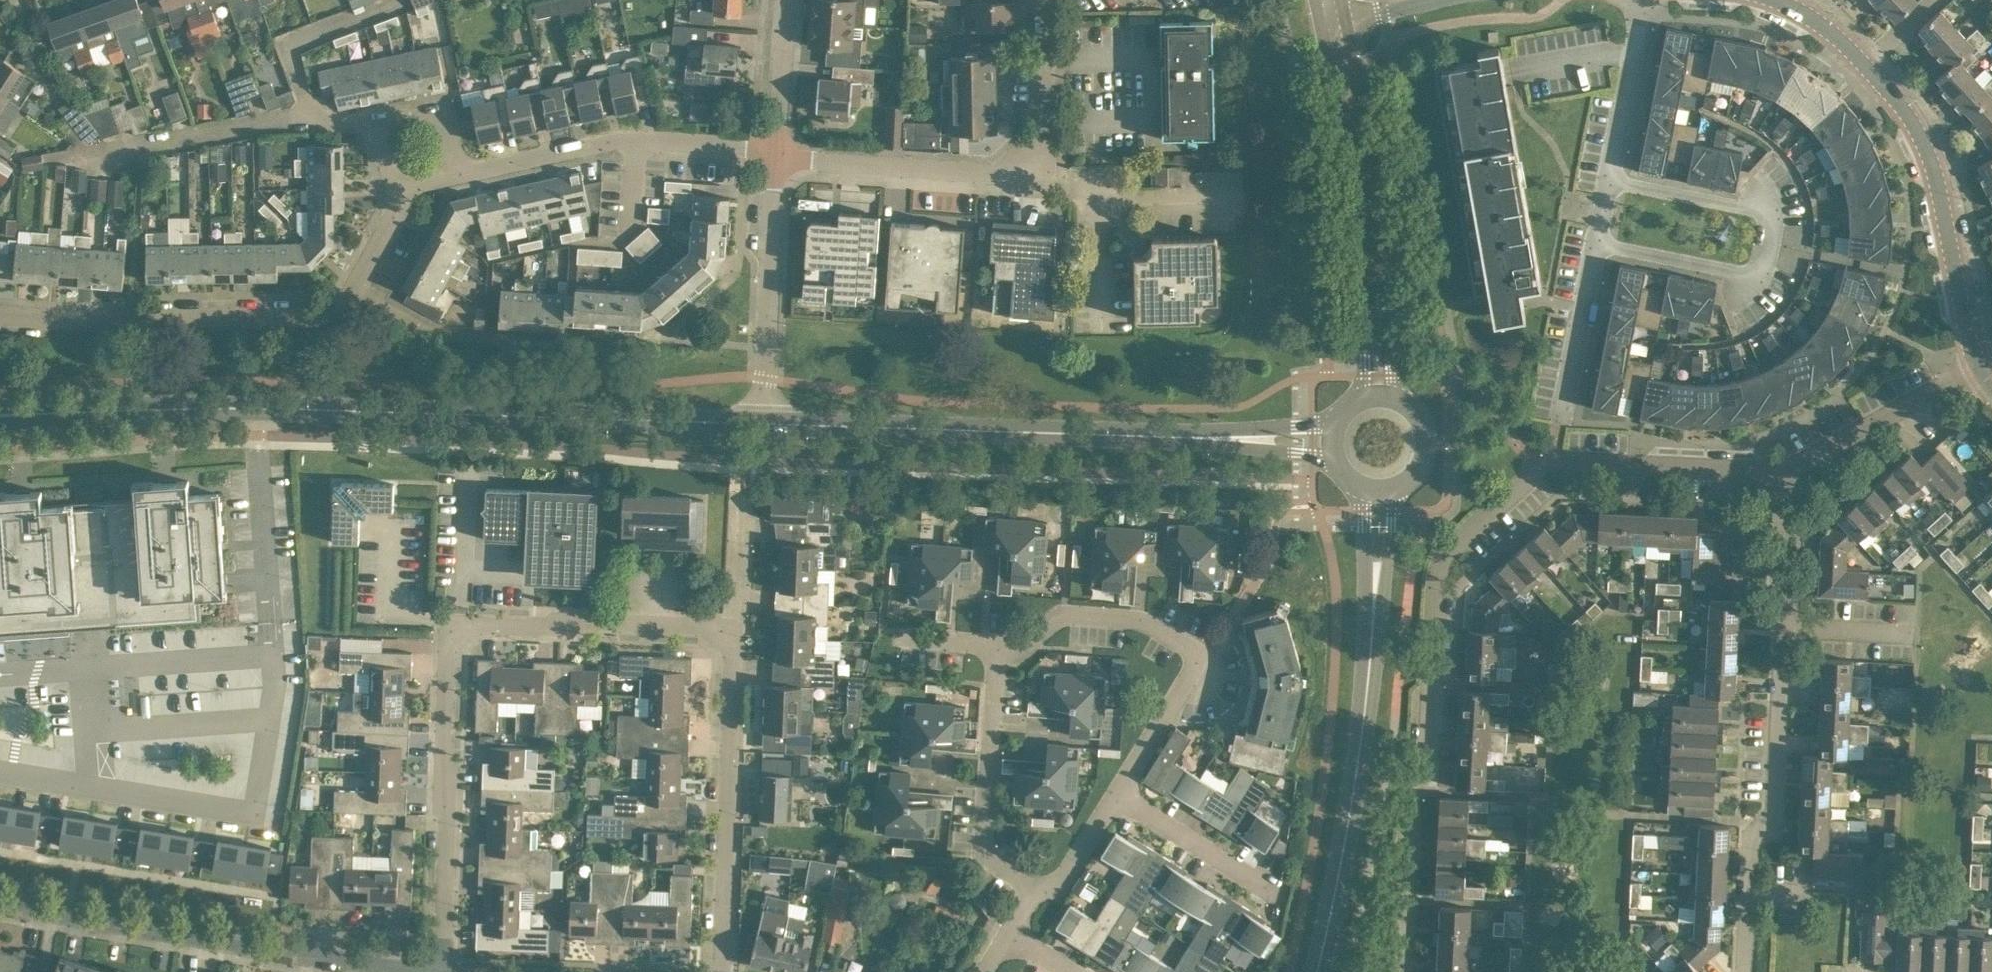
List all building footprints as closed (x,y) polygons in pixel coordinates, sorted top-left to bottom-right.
[(138,0),(113,0),(106,2),(125,56),(127,56),(139,51),(136,42),(128,20),(143,14),(139,1),(138,0)] [(186,22),(194,43),(210,38),(196,0),(164,0),(170,17),(171,17),(187,11),(190,20),(186,22)] [(210,38),(223,33),(212,3),(219,0),(196,0),(210,38)] [(561,12),(558,0),(546,0),(550,14),(561,12)] [(561,12),(562,15),(573,13),(570,0),(558,0),(561,12)] [(702,10),(692,9),(691,21),(715,23),(716,11),(741,13),(742,0),(703,0),(702,10)] [(811,21),(863,24),(864,10),(865,0),(813,0),(811,21)] [(912,1),(917,1),(917,3),(964,2),(964,15),(964,29),(1014,28),(1014,1),(996,1),(996,0),(912,0),(912,1)] [(1917,0),(1883,0),(1877,5),(1887,17),(1891,14),(1896,20),(1918,1),(1917,0)] [(78,12),(97,67),(98,66),(91,45),(106,40),(113,60),(125,56),(106,2),(78,12)] [(428,3),(416,8),(419,15),(431,11),(428,3)] [(1933,50),(1957,28),(1941,9),(1919,29),(1925,35),(1922,38),(1933,50)] [(49,23),(57,44),(71,39),(76,55),(82,72),(97,67),(78,12),(49,23)] [(387,18),(389,26),(400,22),(397,14),(387,18)] [(375,23),(378,30),(389,26),(387,18),(375,23)] [(1161,21),(1161,46),(1161,52),(1169,52),(1169,64),(1162,64),(1162,101),(1163,138),(1216,137),(1215,100),(1214,63),(1206,63),(1206,51),(1214,51),(1213,20),(1161,21)] [(863,25),(863,24),(811,21),(810,44),(835,46),(834,60),(860,62),(862,38),(853,38),(854,24),(863,25)] [(685,80),(704,82),(720,84),(721,71),(736,72),(738,44),(707,42),(708,27),(675,24),(673,41),(689,42),(685,80)] [(910,25),(910,39),(923,39),(923,25),(910,25)] [(1708,74),(1712,54),(1689,49),(1693,31),(1667,26),(1660,64),(1656,63),(1656,64),(1708,74)] [(1957,28),(1933,50),(1944,62),(1947,59),(1951,64),(1983,35),(1977,27),(1966,37),(1957,28)] [(346,33),(348,41),(359,37),(356,30),(346,33)] [(333,38),(334,39),(336,46),(348,41),(346,33),(333,38)] [(1950,99),(1975,76),(1966,67),(1977,56),(1970,49),(1985,36),(1983,35),(1951,64),(1937,78),(1942,84),(1939,87),(1950,99)] [(1715,36),(1712,54),(1708,74),(1707,77),(1709,77),(1734,82),(1741,40),(1715,36)] [(1989,45),(1984,39),(1975,47),(1981,53),(1989,45)] [(1765,46),(1742,41),(1734,82),(1756,88),(1770,49),(1766,47),(1767,45),(1766,44),(1765,46)] [(438,44),(416,49),(425,90),(446,85),(442,65),(438,44)] [(1541,284),(1499,47),(1478,50),(1480,60),(1435,68),(1475,296),(1490,293),(1494,320),(1526,314),(1521,288),(1541,284)] [(403,94),(425,90),(416,49),(395,54),(403,94)] [(1793,57),(1770,49),(1756,88),(1776,98),(1797,61),(1793,59),(1794,56),(1793,56),(1793,57)] [(979,50),(967,50),(967,55),(951,56),(952,81),(943,81),(943,107),(952,107),(953,132),(969,132),(969,137),(983,136),(985,133),(985,131),(996,131),(995,55),(984,55),(984,53),(981,50),(979,50)] [(527,53),(529,62),(536,60),(539,60),(537,51),(527,53)] [(622,71),(610,73),(609,73),(618,112),(640,107),(635,85),(648,82),(641,53),(627,56),(621,65),(622,71)] [(382,99),(403,94),(395,54),(373,58),(382,99)] [(906,56),(900,55),(894,60),(893,68),(905,69),(906,56)] [(373,58),(352,63),(361,103),(382,99),(373,58)] [(11,99),(21,105),(27,96),(37,79),(22,70),(5,59),(0,66),(0,92),(11,99)] [(520,93),(508,95),(507,95),(516,134),(538,129),(533,107),(545,104),(549,126),(550,126),(541,88),(542,88),(540,75),(539,75),(536,60),(529,62),(532,77),(525,78),(519,87),(520,93)] [(588,78),(576,81),(575,81),(582,109),(584,119),(606,114),(601,92),(613,90),(617,112),(618,112),(609,73),(610,73),(608,60),(606,61),(593,63),(587,73),(588,78)] [(1817,73),(1797,61),(1776,98),(1795,110),(1821,77),(1818,75),(1820,72),(1818,72),(1817,73)] [(361,103),(352,63),(319,70),(324,94),(336,91),(339,108),(361,103)] [(817,109),(817,110),(832,111),(831,118),(849,119),(850,112),(850,113),(851,104),(860,104),(861,82),(874,83),(875,67),(834,64),(833,78),(819,77),(818,90),(810,90),(809,108),(817,109)] [(1660,65),(1653,98),(1679,104),(1682,86),(1706,91),(1709,77),(1707,77),(1708,74),(1656,64),(1660,65)] [(554,85),(542,88),(541,88),(550,126),(572,122),(569,112),(582,109),(575,81),(576,81),(574,68),(572,68),(559,71),(553,80),(554,85)] [(254,71),(239,76),(248,99),(263,93),(259,84),(254,71)] [(1950,99),(1961,111),(1965,108),(1970,114),(1991,93),(1991,78),(1984,86),(1975,76),(1950,99)] [(1840,92),(1821,77),(1795,110),(1812,126),(1843,98),(1840,94),(1842,92),(1841,91),(1840,92)] [(516,134),(507,95),(508,95),(506,82),(504,83),(484,87),(486,100),(473,103),(475,112),(475,113),(479,132),(481,141),(504,136),(502,126),(513,124),(515,134),(516,134)] [(172,122),(187,116),(177,90),(162,96),(172,122)] [(296,97),(293,90),(277,96),(281,105),(282,108),(292,106),(297,99),(296,97)] [(11,99),(0,92),(0,116),(11,99)] [(1970,114),(1975,119),(1972,122),(1983,135),(1989,145),(1991,143),(1991,93),(1970,114)] [(1706,95),(1704,104),(1714,106),(1716,97),(1706,95)] [(1747,96),(1744,105),(1754,109),(1757,100),(1747,96)] [(1679,104),(1653,98),(1646,132),(1643,131),(1643,132),(1672,138),(1694,142),(1695,142),(1696,142),(1699,125),(1675,121),(1679,104)] [(1859,115),(1843,98),(1812,126),(1826,143),(1861,120),(1858,117),(1861,115),(1860,114),(1859,115)] [(111,104),(121,131),(133,126),(124,99),(111,104)] [(64,115),(78,131),(84,139),(96,129),(103,137),(105,137),(85,113),(77,104),(64,115)] [(111,104),(85,113),(105,137),(121,131),(111,104)] [(199,116),(211,116),(211,104),(199,104),(199,116)] [(1754,109),(1744,105),(1741,114),(1751,117),(1754,109)] [(1785,115),(1779,123),(1787,129),(1793,122),(1785,115)] [(5,131),(10,123),(0,117),(0,128),(5,131)] [(1837,164),(1875,146),(1873,142),(1876,141),(1876,139),(1874,140),(1865,126),(1861,120),(1826,143),(1837,164)] [(903,147),(904,124),(888,123),(886,146),(903,147)] [(903,147),(937,149),(938,125),(904,123),(904,124),(903,147)] [(1787,129),(1779,123),(1773,130),(1782,137),(1787,129)] [(1717,128),(1715,136),(1726,139),(1728,130),(1717,128)] [(1668,158),(1690,162),(1694,142),(1643,132),(1646,133),(1639,171),(1664,176),(1668,158)] [(0,135),(0,151),(9,157),(16,145),(0,135)] [(1726,139),(1715,136),(1714,145),(1719,146),(1724,147),(1726,139)] [(1695,142),(1694,142),(1690,162),(1687,180),(1711,185),(1710,187),(1711,187),(1719,146),(1714,145),(1696,142),(1695,142)] [(296,159),(296,166),(344,165),(344,143),(309,144),(309,157),(296,157),(296,159)] [(236,155),(247,155),(246,144),(235,144),(236,155)] [(1807,150),(1813,159),(1820,154),(1814,145),(1807,150)] [(1736,190),(1740,168),(1743,151),(1724,147),(1719,146),(1711,187),(1712,187),(1712,185),(1736,190)] [(1885,167),(1875,146),(1837,164),(1845,185),(1885,173),(1884,169),(1887,168),(1886,167),(1885,167)] [(208,150),(195,150),(196,160),(208,160),(208,150)] [(1813,159),(1807,150),(1799,156),(1805,164),(1813,159)] [(41,152),(22,156),(24,171),(44,167),(41,152)] [(271,154),(260,154),(260,166),(271,166),(271,154)] [(1979,164),(1983,172),(1979,174),(1986,188),(1991,185),(1991,158),(1979,164)] [(0,165),(0,169),(8,174),(11,171),(12,168),(2,162),(0,165)] [(225,162),(213,162),(213,174),(226,173),(226,162),(225,162)] [(1157,181),(1182,180),(1181,164),(1156,165),(1157,181)] [(344,187),(344,165),(296,166),(296,175),(309,174),(309,188),(344,187)] [(294,166),(285,166),(285,175),(294,175),(294,166)] [(85,189),(86,176),(86,169),(75,168),(73,189),(85,189)] [(601,208),(603,179),(585,182),(582,170),(560,175),(569,215),(581,212),(601,208)] [(1892,196),(1885,173),(1845,185),(1850,207),(1891,202),(1891,198),(1894,197),(1893,196),(1892,196)] [(560,175),(539,180),(547,220),(569,215),(560,175)] [(105,202),(107,178),(92,177),(90,200),(105,202)] [(124,179),(121,179),(109,178),(106,203),(122,204),(124,179)] [(666,179),(665,189),(692,191),(692,181),(666,179)] [(526,224),(547,220),(539,180),(517,185),(526,224)] [(1834,183),(1825,185),(1828,195),(1836,193),(1834,183)] [(517,185),(495,190),(504,229),(526,224),(517,185)] [(1819,198),(1828,195),(1825,185),(1816,188),(1819,198)] [(309,188),(309,210),(334,209),(345,209),(344,187),(309,188)] [(474,194),(479,218),(481,218),(484,233),(504,229),(495,190),(474,194)] [(278,206),(283,201),(274,192),(269,198),(278,206)] [(452,199),(436,228),(457,240),(468,221),(479,218),(474,194),(452,199)] [(695,194),(694,216),(729,219),(730,196),(695,194)] [(283,201),(278,206),(287,216),(292,210),(287,205),(283,201)] [(274,211),(264,202),(259,208),(268,217),(274,211)] [(1894,226),(1891,202),(1850,207),(1850,230),(1892,231),(1892,227),(1896,227),(1895,226),(1894,226)] [(664,207),(649,206),(649,213),(663,214),(664,207)] [(335,244),(334,209),(309,210),(310,233),(306,237),(324,255),(335,244)] [(283,220),(277,215),(274,211),(268,217),(278,226),(283,220)] [(874,303),(880,217),(862,216),(863,213),(840,211),(839,227),(831,227),(831,221),(813,220),(811,221),(809,222),(809,224),(804,298),(874,303)] [(142,212),(141,227),(150,227),(151,213),(142,212)] [(648,221),(663,222),(663,214),(649,213),(648,221)] [(726,253),(729,219),(694,216),(691,246),(690,250),(645,289),(641,290),(577,286),(576,293),(568,293),(566,321),(643,326),(643,323),(662,316),(665,319),(716,274),(714,271),(723,253),(726,253)] [(8,218),(7,234),(16,234),(17,218),(8,218)] [(931,311),(937,308),(959,310),(965,226),(892,221),(886,304),(919,307),(925,310),(931,311)] [(1821,234),(1831,235),(1831,224),(1822,223),(1821,234)] [(1840,224),(1831,224),(1831,235),(1840,235),(1840,224)] [(649,225),(643,230),(653,242),(659,237),(649,225)] [(425,247),(467,271),(471,263),(460,257),(466,245),(457,240),(436,228),(425,247)] [(584,228),(573,230),(575,238),(586,236),(584,228)] [(225,243),(212,243),(213,279),(234,278),(234,229),(225,229),(225,243)] [(234,278),(256,278),(255,242),(243,242),(242,229),(234,229),(234,278)] [(1059,262),(1055,261),(1056,233),(993,229),(991,258),(997,259),(993,312),(1055,316),(1059,262)] [(37,279),(41,230),(32,230),(31,243),(18,242),(15,277),(37,279)] [(49,231),(41,230),(37,279),(58,281),(61,245),(48,244),(49,231)] [(169,279),(191,279),(191,230),(182,230),(182,243),(169,244),(169,279)] [(199,230),(191,230),(191,279),(213,279),(212,243),(199,243),(199,230)] [(575,238),(573,230),(561,233),(563,241),(575,238)] [(637,235),(647,247),(653,242),(643,230),(637,235)] [(1891,255),(1892,231),(1850,230),(1848,253),(1889,261),(1890,256),(1893,257),(1893,255),(1891,255)] [(148,280),(169,279),(169,244),(156,244),(155,231),(147,231),(147,260),(148,280)] [(475,233),(478,245),(486,243),(485,239),(483,231),(475,233)] [(58,281),(80,282),(84,233),(75,233),(74,246),(61,245),(58,281)] [(80,282),(102,284),(104,248),(91,247),(92,234),(84,233),(80,282)] [(632,240),(642,252),(647,247),(637,235),(632,240)] [(104,248),(102,284),(124,286),(125,266),(127,237),(119,236),(117,249),(104,248)] [(1137,318),(1138,319),(1138,320),(1139,320),(1141,320),(1201,319),(1201,307),(1207,301),(1219,300),(1218,240),(1217,238),(1217,237),(1216,237),(1215,236),(1214,236),(1213,236),(1153,237),(1153,249),(1147,255),(1135,255),(1136,316),(1137,317),(1137,318)] [(15,277),(18,242),(18,238),(9,237),(8,251),(0,251),(0,276),(15,277)] [(302,241),(278,242),(278,267),(312,267),(324,255),(306,237),(302,241)] [(530,240),(532,248),(543,245),(542,237),(530,240)] [(647,247),(652,252),(663,242),(659,237),(653,242),(647,247)] [(532,248),(530,240),(518,243),(520,250),(532,248)] [(626,245),(636,256),(642,252),(632,240),(626,245)] [(279,278),(278,267),(278,242),(255,242),(256,278),(279,278)] [(578,262),(585,262),(586,247),(579,246),(578,262)] [(425,247),(412,271),(442,288),(451,272),(463,278),(467,271),(425,247)] [(487,250),(489,258),(501,255),(499,247),(487,250)] [(590,247),(586,247),(585,262),(592,263),(594,247),(590,247)] [(600,263),(601,248),(594,247),(592,263),(600,263)] [(647,247),(642,252),(636,256),(641,262),(652,252),(647,247)] [(607,264),(608,248),(601,248),(600,263),(607,264)] [(608,248),(607,264),(615,264),(616,249),(608,248)] [(622,265),(623,249),(616,249),(615,264),(622,265)] [(1610,300),(1610,301),(1661,311),(1665,290),(1643,286),(1646,268),(1621,263),(1613,301),(1610,300)] [(480,268),(472,264),(468,270),(476,275),(480,268)] [(1878,303),(1886,281),(1888,281),(1888,280),(1885,279),(1886,274),(1845,266),(1839,289),(1878,303)] [(404,286),(410,290),(405,300),(439,319),(445,309),(434,303),(442,288),(412,271),(404,286)] [(1661,311),(1663,311),(1680,315),(1685,316),(1693,276),(1693,275),(1692,277),(1669,272),(1665,290),(1661,311)] [(1810,284),(1818,287),(1822,277),(1813,274),(1810,284)] [(500,324),(522,325),(525,277),(516,276),(515,289),(502,288),(500,311),(500,321),(500,324)] [(1694,276),(1693,276),(1685,316),(1691,317),(1710,321),(1713,303),(1717,282),(1694,277),(1694,276)] [(534,277),(525,277),(522,325),(544,327),(546,291),(533,290),(534,277)] [(1831,280),(1822,277),(1818,287),(1827,290),(1831,280)] [(544,327),(566,328),(566,321),(568,293),(567,293),(568,279),(559,279),(559,292),(546,291),(544,327)] [(1839,289),(1829,310),(1866,330),(1877,309),(1879,309),(1880,308),(1877,307),(1878,303),(1839,289)] [(1663,311),(1661,311),(1610,301),(1609,301),(1613,302),(1606,335),(1632,340),(1635,323),(1658,328),(1660,328),(1663,311)] [(1791,315),(1798,320),(1804,312),(1797,306),(1791,315)] [(1817,328),(1850,354),(1864,335),(1866,336),(1866,335),(1864,334),(1866,330),(1829,310),(1817,328)] [(492,320),(500,321),(500,311),(493,311),(492,320)] [(1812,318),(1804,312),(1798,320),(1805,326),(1812,318)] [(1678,324),(1689,326),(1691,317),(1680,315),(1678,324)] [(485,327),(485,323),(485,317),(475,316),(475,326),(485,327)] [(1689,326),(1678,324),(1676,332),(1687,334),(1689,326)] [(1801,345),(1829,376),(1847,359),(1849,360),(1849,359),(1847,358),(1850,354),(1817,328),(1801,345)] [(1763,338),(1768,346),(1777,340),(1772,332),(1763,338)] [(1649,379),(1649,376),(1650,376),(1653,362),(1651,362),(1628,357),(1632,340),(1606,335),(1600,369),(1596,368),(1649,379)] [(1782,347),(1777,340),(1768,346),(1773,353),(1782,347)] [(1829,376),(1801,345),(1784,359),(1807,394),(1827,380),(1828,382),(1829,381),(1827,379),(1829,376)] [(1655,349),(1653,358),(1664,360),(1666,351),(1655,349)] [(1732,361),(1742,358),(1740,349),(1729,352),(1732,361)] [(1693,364),(1703,364),(1704,355),(1693,354),(1693,364)] [(1745,367),(1742,358),(1732,361),(1734,370),(1745,367)] [(1784,359),(1764,370),(1781,408),(1803,398),(1804,400),(1805,399),(1803,396),(1807,394),(1784,359)] [(1703,373),(1703,364),(1693,364),(1692,373),(1703,373)] [(1592,407),(1618,412),(1621,394),(1645,399),(1649,379),(1596,368),(1596,369),(1599,370),(1592,407)] [(1742,378),(1754,418),(1777,412),(1777,413),(1779,413),(1777,410),(1781,408),(1764,370),(1742,378)] [(1666,422),(1674,381),(1650,376),(1649,376),(1649,379),(1645,399),(1641,417),(1666,422)] [(1720,382),(1725,424),(1749,421),(1749,423),(1750,423),(1749,420),(1754,418),(1742,378),(1720,382)] [(1674,381),(1666,422),(1690,426),(1690,428),(1691,428),(1691,425),(1696,425),(1697,383),(1674,381)] [(1721,425),(1725,424),(1720,382),(1697,383),(1696,425),(1720,426),(1720,428),(1721,428),(1721,425)] [(1954,500),(1967,489),(1972,484),(1939,448),(1921,464),(1931,474),(1929,476),(1953,502),(1954,500)] [(1931,474),(1921,464),(1911,452),(1892,469),(1916,496),(1924,489),(1920,484),(1929,476),(1931,474)] [(1892,469),(1875,485),(1894,507),(1904,498),(1909,502),(1916,496),(1892,469)] [(38,631),(201,620),(200,597),(225,595),(218,493),(190,495),(189,481),(137,484),(138,498),(43,504),(42,491),(0,494),(0,634),(38,631)] [(360,515),(364,512),(367,509),(394,509),(395,483),(335,481),(333,541),(360,542),(360,515)] [(1884,516),(1894,507),(1875,485),(1857,501),(1881,528),(1888,521),(1884,516)] [(524,580),(536,581),(550,581),(551,583),(552,582),(552,581),(592,582),(596,491),(552,489),(553,488),(551,487),(550,490),(550,491),(541,490),(487,487),(485,538),(526,540),(524,580)] [(1990,491),(1983,497),(1991,508),(1991,489),(1990,491)] [(807,519),(807,531),(832,532),(833,520),(821,520),(822,494),(773,492),(773,498),(767,497),(766,518),(807,519)] [(635,546),(677,547),(702,548),(704,499),(692,498),(692,496),(624,494),(623,533),(635,533),(635,546)] [(1838,518),(1841,520),(1858,540),(1869,529),(1874,534),(1881,528),(1857,501),(1838,518)] [(976,512),(977,504),(966,503),(966,511),(976,512)] [(987,505),(977,504),(976,512),(987,512),(987,505)] [(1945,510),(1936,517),(1944,526),(1952,518),(1945,510)] [(1613,546),(1622,547),(1624,512),(1600,511),(1599,514),(1598,540),(1613,541),(1613,546)] [(1936,517),(1935,518),(1928,511),(1911,527),(1925,543),(1944,526),(1936,517)] [(1649,513),(1624,512),(1622,547),(1633,548),(1634,542),(1647,542),(1649,513)] [(1574,513),(1551,533),(1568,553),(1574,547),(1582,539),(1598,540),(1599,514),(1574,513)] [(1671,549),(1672,544),(1673,514),(1649,513),(1647,542),(1661,543),(1661,549),(1671,549)] [(1673,514),(1672,544),(1696,545),(1697,531),(1698,516),(1673,514)] [(1004,549),(1002,572),(1000,592),(1012,593),(1013,580),(1043,582),(1048,521),(987,516),(984,547),(1004,549)] [(1822,538),(1820,568),(1846,570),(1847,564),(1847,549),(1858,540),(1841,520),(1822,538)] [(1185,555),(1184,578),(1182,599),(1194,600),(1195,586),(1225,588),(1229,527),(1168,523),(1166,554),(1185,555)] [(1120,602),(1132,603),(1135,559),(1155,561),(1157,529),(1096,525),(1091,586),(1121,588),(1120,602)] [(1526,543),(1545,564),(1555,555),(1560,560),(1568,553),(1551,533),(1545,526),(1526,543)] [(783,543),(782,566),(820,567),(836,568),(837,545),(831,545),(832,543),(845,543),(845,533),(832,532),(807,531),(806,544),(783,543)] [(1720,533),(1697,531),(1696,545),(1672,544),(1671,549),(1681,550),(1680,556),(1693,556),(1692,580),(1717,581),(1718,581),(1720,533)] [(938,605),(937,619),(948,620),(952,576),(971,578),(974,547),(913,542),(908,603),(938,605)] [(1065,553),(1066,542),(1059,542),(1058,553),(1065,553)] [(1082,543),(1074,543),(1073,554),(1081,554),(1082,543)] [(1526,543),(1508,559),(1532,585),(1539,578),(1535,574),(1545,564),(1526,543)] [(1901,551),(1909,559),(1918,551),(1910,543),(1901,551)] [(1948,562),(1956,555),(1947,546),(1939,553),(1948,562)] [(1574,547),(1568,553),(1576,562),(1582,556),(1574,547)] [(1240,559),(1247,559),(1248,549),(1240,548),(1240,559)] [(1900,568),(1909,559),(1901,551),(1892,559),(1900,568)] [(1081,554),(1073,554),(1073,564),(1080,565),(1081,554)] [(1964,564),(1956,555),(1948,562),(1956,571),(1964,564)] [(1490,576),(1497,583),(1509,597),(1520,587),(1524,592),(1532,585),(1508,559),(1490,576)] [(804,602),(829,603),(830,581),(819,581),(820,567),(782,566),(781,589),(804,590),(804,602)] [(1863,570),(1846,570),(1820,568),(1819,594),(1868,597),(1869,571),(1863,570)] [(1607,590),(1620,590),(1620,579),(1608,579),(1607,590)] [(1632,580),(1620,579),(1620,590),(1632,591),(1632,580)] [(1668,593),(1668,581),(1656,581),(1655,592),(1668,593)] [(1668,581),(1668,593),(1680,594),(1681,582),(1668,581)] [(1718,581),(1717,581),(1717,589),(1705,589),(1705,596),(1716,596),(1731,597),(1731,586),(1731,581),(1718,581)] [(1980,598),(1988,591),(1980,581),(1971,588),(1980,598)] [(1915,583),(1905,582),(1904,595),(1915,596),(1915,583)] [(1498,616),(1509,606),(1514,611),(1519,607),(1513,601),(1509,597),(1497,583),(1474,604),(1472,629),(1497,630),(1498,616)] [(1988,607),(1991,603),(1991,595),(1988,591),(1980,598),(1988,607)] [(1703,611),(1703,621),(1738,623),(1739,599),(1710,597),(1709,611),(1703,611)] [(1593,617),(1602,609),(1595,601),(1585,609),(1593,617)] [(828,638),(829,603),(804,602),(803,614),(780,613),(779,636),(828,638)] [(1657,620),(1669,620),(1669,608),(1658,607),(1657,620)] [(1286,774),(1286,745),(1301,686),(1301,664),(1286,613),(1277,608),(1243,617),(1258,670),(1255,671),(1255,681),(1258,681),(1245,734),(1236,732),(1229,760),(1286,774)] [(867,610),(866,622),(876,623),(877,610),(867,610)] [(1577,617),(1568,625),(1575,633),(1584,625),(1577,617)] [(1669,620),(1657,620),(1656,632),(1668,632),(1669,620)] [(1536,633),(1539,630),(1532,621),(1524,631),(1536,633)] [(1737,647),(1738,623),(1703,621),(1703,631),(1708,632),(1708,646),(1737,647)] [(1566,641),(1575,633),(1568,625),(1559,633),(1566,641)] [(1469,629),(1468,654),(1516,656),(1516,646),(1496,645),(1497,630),(1472,629),(1469,629)] [(308,634),(307,649),(322,649),(322,634),(308,634)] [(827,658),(828,638),(779,636),(778,660),(802,661),(801,672),(835,674),(836,658),(827,658)] [(1528,646),(1517,645),(1517,655),(1527,656),(1528,646)] [(1736,672),(1737,647),(1708,646),(1707,658),(1701,658),(1700,670),(1736,672)] [(413,652),(393,651),(341,649),(340,670),(371,671),(370,690),(404,692),(405,670),(412,671),(413,652)] [(1088,654),(1077,653),(1077,660),(1087,661),(1088,654)] [(620,670),(620,675),(641,676),(651,676),(651,695),(684,697),(685,683),(685,675),(692,676),(693,657),(621,654),(621,659),(620,670)] [(1466,678),(1486,679),(1495,680),(1495,666),(1515,667),(1516,656),(1468,654),(1466,678)] [(1640,654),(1639,666),(1651,667),(1652,655),(1640,654)] [(1112,668),(1127,669),(1127,657),(1113,656),(1112,668)] [(869,659),(862,657),(859,669),(866,671),(869,659)] [(498,731),(498,714),(499,699),(518,700),(519,667),(498,666),(498,658),(479,658),(476,730),(498,731)] [(620,670),(621,659),(613,658),(613,670),(620,670)] [(1822,682),(1871,684),(1871,675),(1852,674),(1852,659),(1823,658),(1822,682)] [(537,700),(536,711),(536,732),(542,732),(557,732),(559,661),(541,660),(541,667),(519,667),(518,700),(537,700)] [(579,702),(598,703),(599,690),(600,670),(577,669),(578,662),(559,661),(557,732),(567,733),(578,733),(579,702)] [(1562,661),(1550,661),(1549,674),(1562,674),(1562,661)] [(1651,680),(1651,667),(1639,666),(1639,679),(1651,680)] [(1734,696),(1736,672),(1700,670),(1700,679),(1706,679),(1705,695),(1719,695),(1734,696)] [(1028,711),(1072,715),(1070,734),(1102,736),(1106,675),(1045,671),(1043,701),(1029,700),(1028,711)] [(814,685),(826,686),(835,686),(835,674),(801,672),(801,685),(765,683),(764,706),(813,708),(814,685)] [(850,673),(847,731),(859,731),(862,674),(850,673)] [(937,690),(938,683),(927,682),(926,689),(937,690)] [(1871,685),(1871,684),(1822,682),(1821,706),(1851,707),(1852,694),(1870,695),(1871,685)] [(938,683),(937,690),(948,691),(948,684),(938,683)] [(308,700),(322,700),(323,689),(310,689),(308,700)] [(1461,689),(1460,713),(1488,715),(1489,701),(1509,702),(1509,691),(1461,689)] [(339,708),(338,728),(410,732),(411,714),(403,714),(404,692),(370,690),(370,691),(355,690),(354,709),(339,708)] [(1646,691),(1634,690),(1634,703),(1646,703),(1646,691)] [(1719,695),(1705,695),(1690,694),(1689,703),(1719,705),(1719,695)] [(650,714),(635,714),(619,713),(618,718),(618,734),(690,737),(690,719),(683,719),(683,712),(684,697),(651,695),(650,714)] [(1540,695),(1539,713),(1548,714),(1549,696),(1540,695)] [(899,761),(911,762),(931,764),(933,745),(976,748),(977,737),(964,736),(966,706),(905,700),(904,720),(899,761)] [(1665,713),(1665,722),(1664,737),(1664,740),(1671,741),(1671,752),(1716,755),(1717,740),(1718,734),(1723,734),(1723,727),(1718,727),(1718,725),(1719,705),(1689,703),(1673,703),(1672,714),(1665,713)] [(813,721),(813,708),(764,706),(764,730),(787,731),(787,743),(812,744),(813,721)] [(1851,707),(1821,706),(1820,730),(1869,732),(1869,724),(1870,722),(1850,721),(1851,707)] [(1507,740),(1507,730),(1508,730),(1508,716),(1488,715),(1460,713),(1459,738),(1507,740)] [(1186,800),(1201,777),(1176,761),(1192,736),(1176,727),(1143,779),(1173,797),(1175,793),(1186,800)] [(309,728),(309,742),(319,742),(320,728),(309,728)] [(410,732),(338,728),(334,728),(333,750),(368,751),(367,770),(401,771),(402,750),(409,751),(410,732)] [(1849,742),(1868,743),(1869,732),(1820,730),(1819,754),(1833,755),(1848,756),(1849,742)] [(557,732),(542,732),(542,744),(556,744),(557,732)] [(557,732),(556,744),(567,745),(567,733),(557,732)] [(648,756),(647,775),(681,776),(682,755),(689,756),(690,737),(618,734),(617,755),(648,756)] [(1459,738),(1457,762),(1485,763),(1486,749),(1506,750),(1515,750),(1516,741),(1506,741),(1507,740),(1459,738)] [(1047,763),(1024,761),(1004,759),(1003,771),(1016,772),(1014,802),(1075,806),(1080,745),(1048,743),(1047,763)] [(525,746),(512,747),(492,746),(491,768),(484,768),(483,785),(555,788),(555,787),(555,777),(556,767),(524,766),(525,746)] [(870,759),(877,759),(879,749),(871,748),(870,759)] [(1662,767),(1662,782),(1661,788),(1669,788),(1668,799),(1670,800),(1714,802),(1715,784),(1715,781),(1720,782),(1721,775),(1716,774),(1716,769),(1716,755),(1671,752),(1670,762),(1663,761),(1662,767)] [(1802,779),(1852,781),(1852,770),(1833,769),(1833,755),(1819,754),(1804,753),(1802,779)] [(588,763),(598,764),(598,754),(589,754),(588,763)] [(793,756),(793,769),(809,769),(809,756),(793,756)] [(791,818),(792,781),(792,775),(792,760),(763,759),(762,774),(760,817),(791,818)] [(877,759),(870,759),(869,769),(877,770),(877,759)] [(1485,776),(1485,763),(1457,762),(1456,786),(1504,789),(1505,777),(1485,776)] [(1201,777),(1186,800),(1197,807),(1194,811),(1223,828),(1255,776),(1241,767),(1225,792),(1201,777)] [(938,806),(952,807),(953,796),(910,792),(911,772),(879,769),(874,830),(936,836),(938,806)] [(400,794),(401,771),(367,770),(367,789),(335,788),(335,810),(374,811),(387,812),(407,813),(408,794),(400,794)] [(616,793),(615,803),(603,803),(603,814),(687,817),(687,799),(680,799),(681,776),(647,775),(647,794),(616,793)] [(1977,788),(1987,788),(1988,776),(1978,775),(1977,788)] [(1255,776),(1223,828),(1249,845),(1252,841),(1265,849),(1280,826),(1255,810),(1271,785),(1255,776)] [(555,777),(555,787),(566,788),(566,781),(562,777),(555,777)] [(1801,802),(1831,804),(1832,789),(1844,790),(1851,790),(1852,781),(1802,779),(1801,802)] [(489,826),(522,827),(523,808),(554,809),(554,803),(555,789),(555,788),(483,785),(482,804),(489,805),(489,826)] [(569,789),(555,789),(554,803),(562,803),(568,797),(569,789)] [(1887,793),(1886,797),(1886,806),(1896,806),(1897,793),(1887,793)] [(1439,821),(1467,822),(1468,809),(1487,810),(1488,799),(1440,797),(1439,821)] [(1670,800),(1670,812),(1713,814),(1714,802),(1670,800)] [(1830,817),(1831,804),(1801,802),(1800,827),(1848,829),(1849,818),(1830,817)] [(12,807),(0,804),(0,835),(6,836),(6,838),(12,807)] [(7,838),(8,836),(14,837),(14,839),(33,843),(35,834),(46,836),(50,817),(38,815),(39,811),(12,807),(6,838),(7,838)] [(687,817),(603,814),(588,813),(587,834),(645,836),(644,856),(658,857),(678,857),(679,835),(686,836),(687,817)] [(1526,825),(1527,814),(1514,813),(1513,824),(1526,825)] [(1973,814),(1972,826),(1983,827),(1984,814),(1973,814)] [(83,852),(89,820),(62,815),(62,819),(50,817),(46,836),(58,838),(57,847),(76,850),(76,848),(83,849),(82,851),(83,852)] [(1032,823),(1043,824),(1044,817),(1033,816),(1032,823)] [(1044,817),(1043,824),(1054,825),(1054,818),(1044,817)] [(1848,829),(1864,830),(1865,819),(1849,818),(1848,829)] [(84,852),(84,850),(91,851),(91,853),(110,856),(111,847),(123,849),(126,831),(115,829),(115,825),(89,820),(83,852),(84,852)] [(1466,836),(1467,822),(1439,821),(1438,845),(1485,848),(1486,837),(1466,836)] [(1728,849),(1729,825),(1699,823),(1699,837),(1692,837),(1692,838),(1690,838),(1690,845),(1692,845),(1692,847),(1728,849)] [(318,834),(333,835),(334,827),(319,826),(318,834)] [(481,848),(480,865),(552,868),(553,847),(537,847),(538,828),(522,827),(489,826),(488,848),(481,848)] [(1983,839),(1983,827),(1972,826),(1972,839),(1983,839)] [(393,827),(392,855),(373,855),(372,867),(371,901),(393,902),(392,909),(412,910),(415,828),(393,827)] [(1799,851),(1815,852),(1828,853),(1829,850),(1829,838),(1848,839),(1848,829),(1800,827),(1799,851)] [(160,865),(166,834),(139,829),(138,833),(126,831),(123,849),(135,851),(133,860),(152,864),(153,862),(159,863),(159,865),(160,865)] [(1848,829),(1848,839),(1867,839),(1867,830),(1864,830),(1848,829)] [(1126,904),(1159,851),(1130,833),(1127,838),(1116,831),(1102,854),(1126,869),(1111,894),(1126,904)] [(1644,833),(1632,832),(1632,844),(1643,845),(1644,833)] [(188,861),(200,863),(203,844),(191,842),(192,839),(166,834),(160,865),(161,865),(161,863),(168,865),(168,867),(186,870),(188,861)] [(333,835),(318,834),(312,834),(311,865),(292,864),(291,878),(291,898),(313,899),(313,906),(331,907),(333,835)] [(350,900),(371,901),(372,867),(353,867),(354,835),(333,835),(331,907),(349,908),(350,900)] [(1285,855),(1287,841),(1279,837),(1273,847),(1285,855)] [(230,876),(236,877),(236,879),(237,879),(242,847),(216,843),(215,846),(203,844),(200,863),(212,865),(210,874),(229,878),(230,876)] [(894,845),(893,852),(904,853),(904,846),(894,845)] [(1485,858),(1486,858),(1486,848),(1485,848),(1438,845),(1436,870),(1465,871),(1465,857),(1485,858)] [(1643,857),(1643,845),(1633,845),(1633,857),(1643,857)] [(904,846),(904,853),(914,854),(915,847),(904,846)] [(242,847),(237,879),(238,879),(238,877),(245,878),(244,880),(263,884),(265,875),(277,877),(281,858),(268,856),(269,852),(242,847)] [(1727,873),(1728,849),(1692,847),(1691,857),(1697,857),(1697,872),(1727,873)] [(840,858),(847,859),(848,848),(841,848),(840,858)] [(1828,853),(1815,852),(1813,876),(1862,878),(1863,852),(1829,850),(1828,853)] [(1159,851),(1126,904),(1141,913),(1156,888),(1181,903),(1195,880),(1185,873),(1187,869),(1159,851)] [(791,872),(791,864),(792,856),(771,854),(770,871),(791,872)] [(837,863),(811,858),(809,866),(805,887),(832,892),(835,875),(837,863)] [(1969,862),(1968,874),(1981,875),(1981,862),(1969,862)] [(551,885),(552,868),(480,865),(479,884),(486,885),(486,906),(519,907),(520,888),(551,889),(551,885)] [(936,866),(922,865),(921,875),(935,876),(936,866)] [(559,869),(552,868),(551,885),(562,886),(563,869),(559,869)] [(1094,873),(1086,868),(1081,875),(1089,880),(1094,873)] [(613,870),(594,869),(592,869),(591,900),(571,900),(571,914),(570,934),(592,934),(592,942),(610,942),(613,870)] [(629,936),(651,937),(652,903),(633,902),(634,871),(613,870),(610,942),(629,943),(629,936)] [(1464,884),(1465,871),(1436,870),(1435,894),(1483,896),(1483,885),(1464,884)] [(1690,885),(1690,895),(1725,897),(1727,873),(1697,872),(1696,885),(1690,885)] [(671,903),(652,903),(651,937),(672,937),(672,945),(691,945),(694,874),(672,873),(671,903)] [(1504,873),(1504,884),(1516,885),(1517,882),(1523,882),(1523,875),(1517,875),(1517,874),(1504,873)] [(1878,874),(1877,888),(1891,888),(1892,875),(1878,874)] [(1980,887),(1981,875),(1968,874),(1968,887),(1980,887)] [(835,875),(832,892),(822,939),(841,943),(852,888),(865,891),(867,882),(835,875)] [(1073,888),(1074,889),(1081,893),(1088,881),(1080,876),(1073,888)] [(1190,943),(1205,953),(1238,900),(1209,882),(1206,886),(1195,880),(1181,903),(1187,908),(1205,919),(1199,928),(1190,943)] [(1642,881),(1631,881),(1631,893),(1641,894),(1642,881)] [(1630,905),(1641,906),(1641,894),(1631,893),(1630,905)] [(1065,938),(1094,956),(1126,904),(1111,894),(1096,919),(1071,903),(1056,927),(1068,934),(1065,938)] [(1881,902),(1890,903),(1890,895),(1881,894),(1881,902)] [(1724,922),(1725,897),(1690,895),(1689,905),(1695,905),(1694,920),(1721,922),(1724,922)] [(1238,900),(1205,953),(1220,962),(1236,937),(1260,953),(1275,929),(1264,922),(1266,918),(1238,900)] [(1183,915),(1187,908),(1181,903),(1176,910),(1183,915)] [(1129,971),(1138,971),(1150,952),(1126,937),(1141,913),(1126,904),(1094,956),(1120,971),(1123,971),(1125,969),(1129,971)] [(1470,932),(1471,908),(1471,907),(1460,906),(1441,905),(1439,927),(1434,926),(1434,933),(1439,934),(1438,954),(1468,956),(1469,943),(1470,932)] [(518,926),(519,907),(486,906),(485,928),(477,927),(477,947),(561,950),(562,928),(518,926)] [(778,969),(790,914),(764,908),(758,934),(757,934),(751,963),(778,969)] [(1503,921),(1503,933),(1522,934),(1523,909),(1504,908),(1504,909),(1503,921)] [(1878,960),(1896,960),(1897,930),(1888,930),(1889,911),(1884,911),(1880,911),(1863,910),(1861,959),(1878,960)] [(790,914),(778,969),(791,971),(806,971),(809,956),(811,946),(810,946),(813,934),(802,931),(805,918),(790,914)] [(1503,933),(1503,921),(1494,920),(1494,933),(1503,933)] [(1720,947),(1721,922),(1694,920),(1694,935),(1679,949),(1696,968),(1697,968),(1720,947)] [(1896,971),(1945,971),(1947,932),(1936,931),(1936,924),(1923,923),(1910,923),(1909,930),(1898,930),(1897,961),(1896,971)] [(1657,924),(1648,932),(1660,946),(1669,938),(1657,924)] [(1984,934),(1984,927),(1981,926),(1964,926),(1957,925),(1956,932),(1947,932),(1945,971),(1991,971),(1991,934),(1984,934)] [(1163,937),(1170,942),(1174,935),(1167,930),(1163,937)] [(1697,968),(1696,968),(1679,949),(1671,941),(1663,949),(1676,963),(1666,971),(1700,971),(1697,968)] [(1205,953),(1190,943),(1174,967),(1150,952),(1138,971),(1193,971),(1205,953)] [(1511,946),(1510,958),(1521,958),(1522,946),(1511,946)] [(39,957),(20,950),(19,955),(0,949),(0,971),(35,971),(39,957)] [(1220,962),(1205,953),(1193,971),(1214,971),(1220,962)] [(1468,956),(1438,954),(1437,971),(1468,971),(1468,956)] [(55,971),(113,971),(61,955),(55,971)] [(1521,958),(1510,958),(1510,970),(1521,970),(1521,958)]
